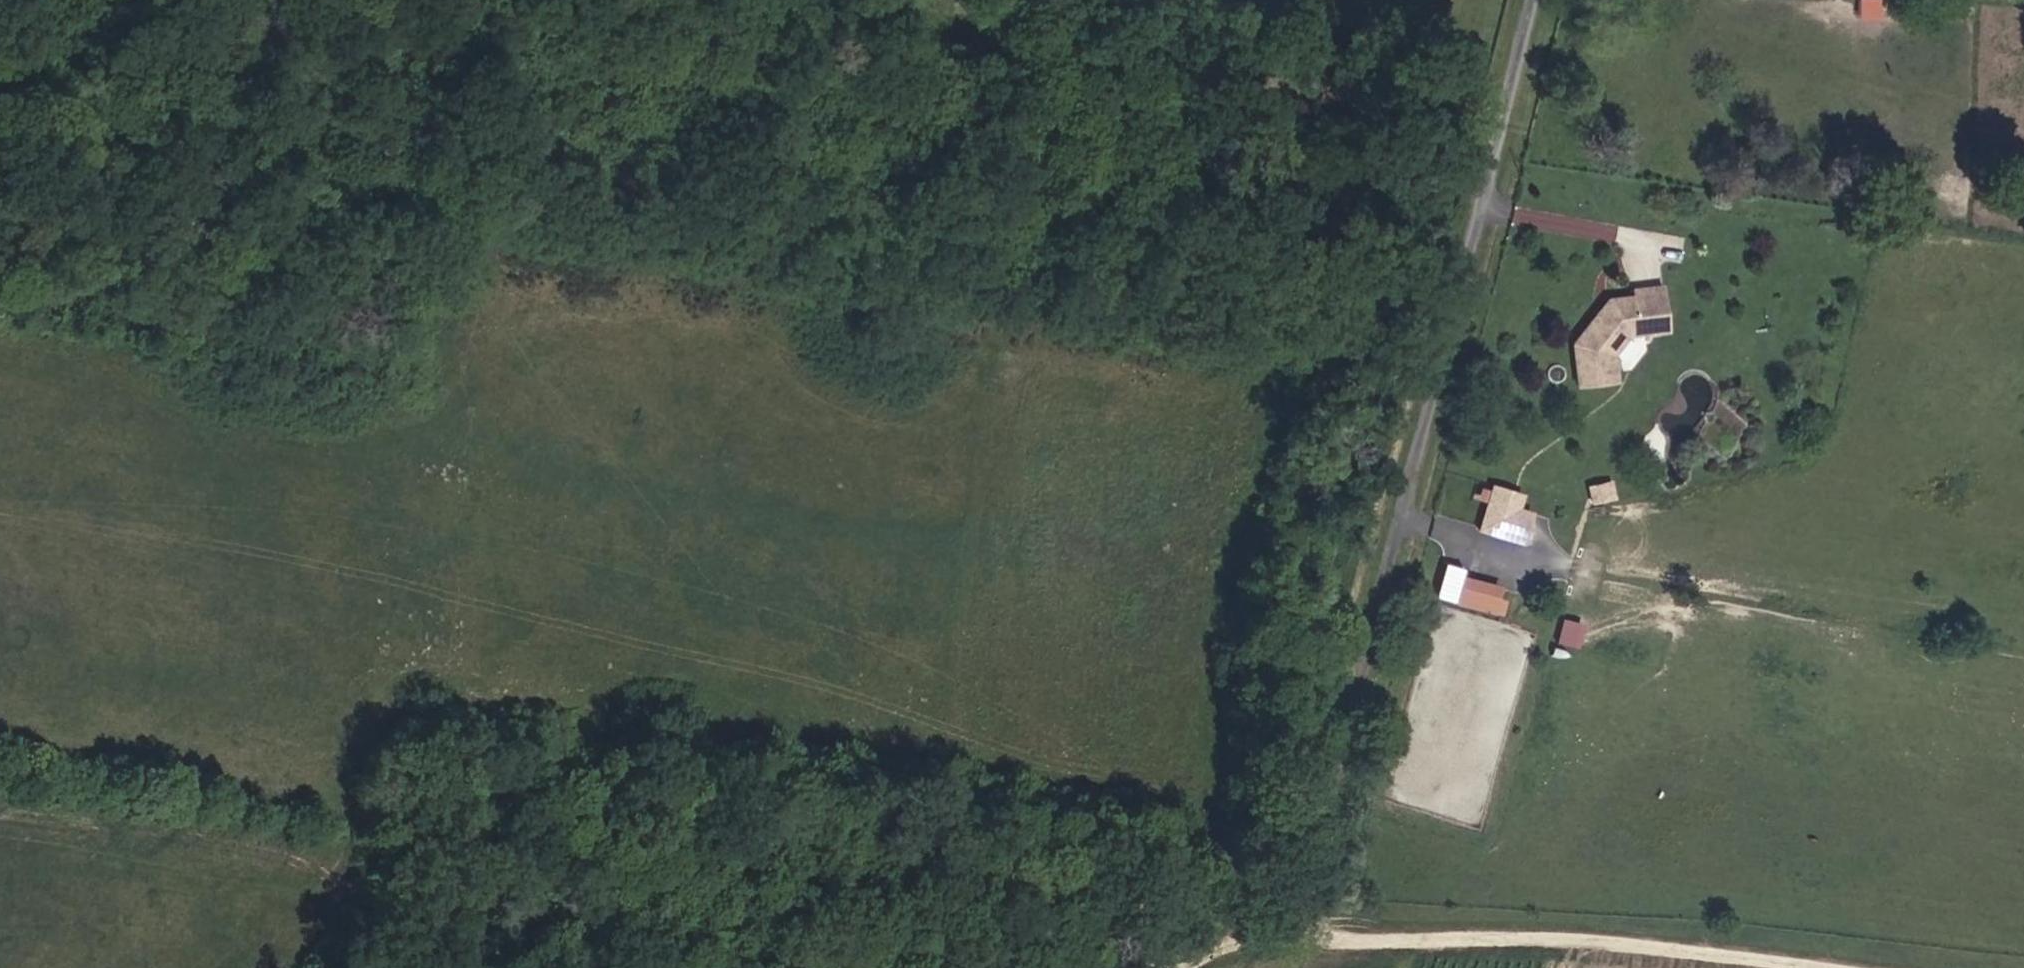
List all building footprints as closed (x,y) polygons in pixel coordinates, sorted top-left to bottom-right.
[(1857,16),(1879,18),(1881,0),(1858,0),(1857,16)] [(1666,286),(1636,289),(1636,297),(1612,299),(1613,301),(1612,306),(1611,310),(1607,314),(1603,310),(1577,345),(1582,386),(1620,383),(1617,355),(1631,335),(1672,330),(1666,286)] [(1611,498),(1609,483),(1586,487),(1588,502),(1603,500),(1611,498)] [(1481,513),(1496,517),(1505,487),(1490,484),(1481,513)] [(1476,527),(1506,535),(1511,521),(1526,525),(1530,510),(1516,507),(1520,491),(1505,487),(1496,517),(1481,513),(1476,527)] [(1526,525),(1511,521),(1506,535),(1522,539),(1526,525)] [(1454,601),(1463,567),(1444,562),(1435,595),(1454,601)] [(1502,592),(1465,580),(1461,595),(1497,606),(1502,592)] [(1558,643),(1580,645),(1583,619),(1561,617),(1558,643)]
